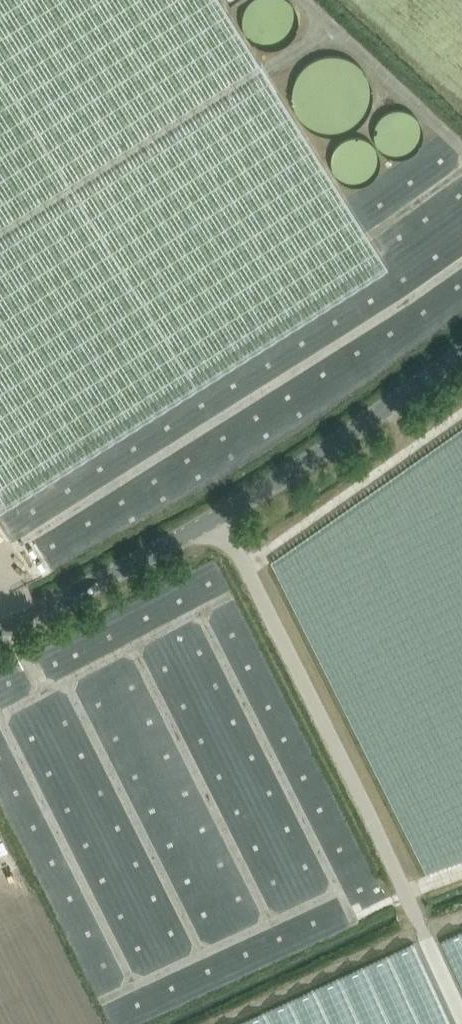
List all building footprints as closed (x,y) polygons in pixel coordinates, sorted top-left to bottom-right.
[(388,265),(221,0),(0,0),(0,511),(388,265)]
